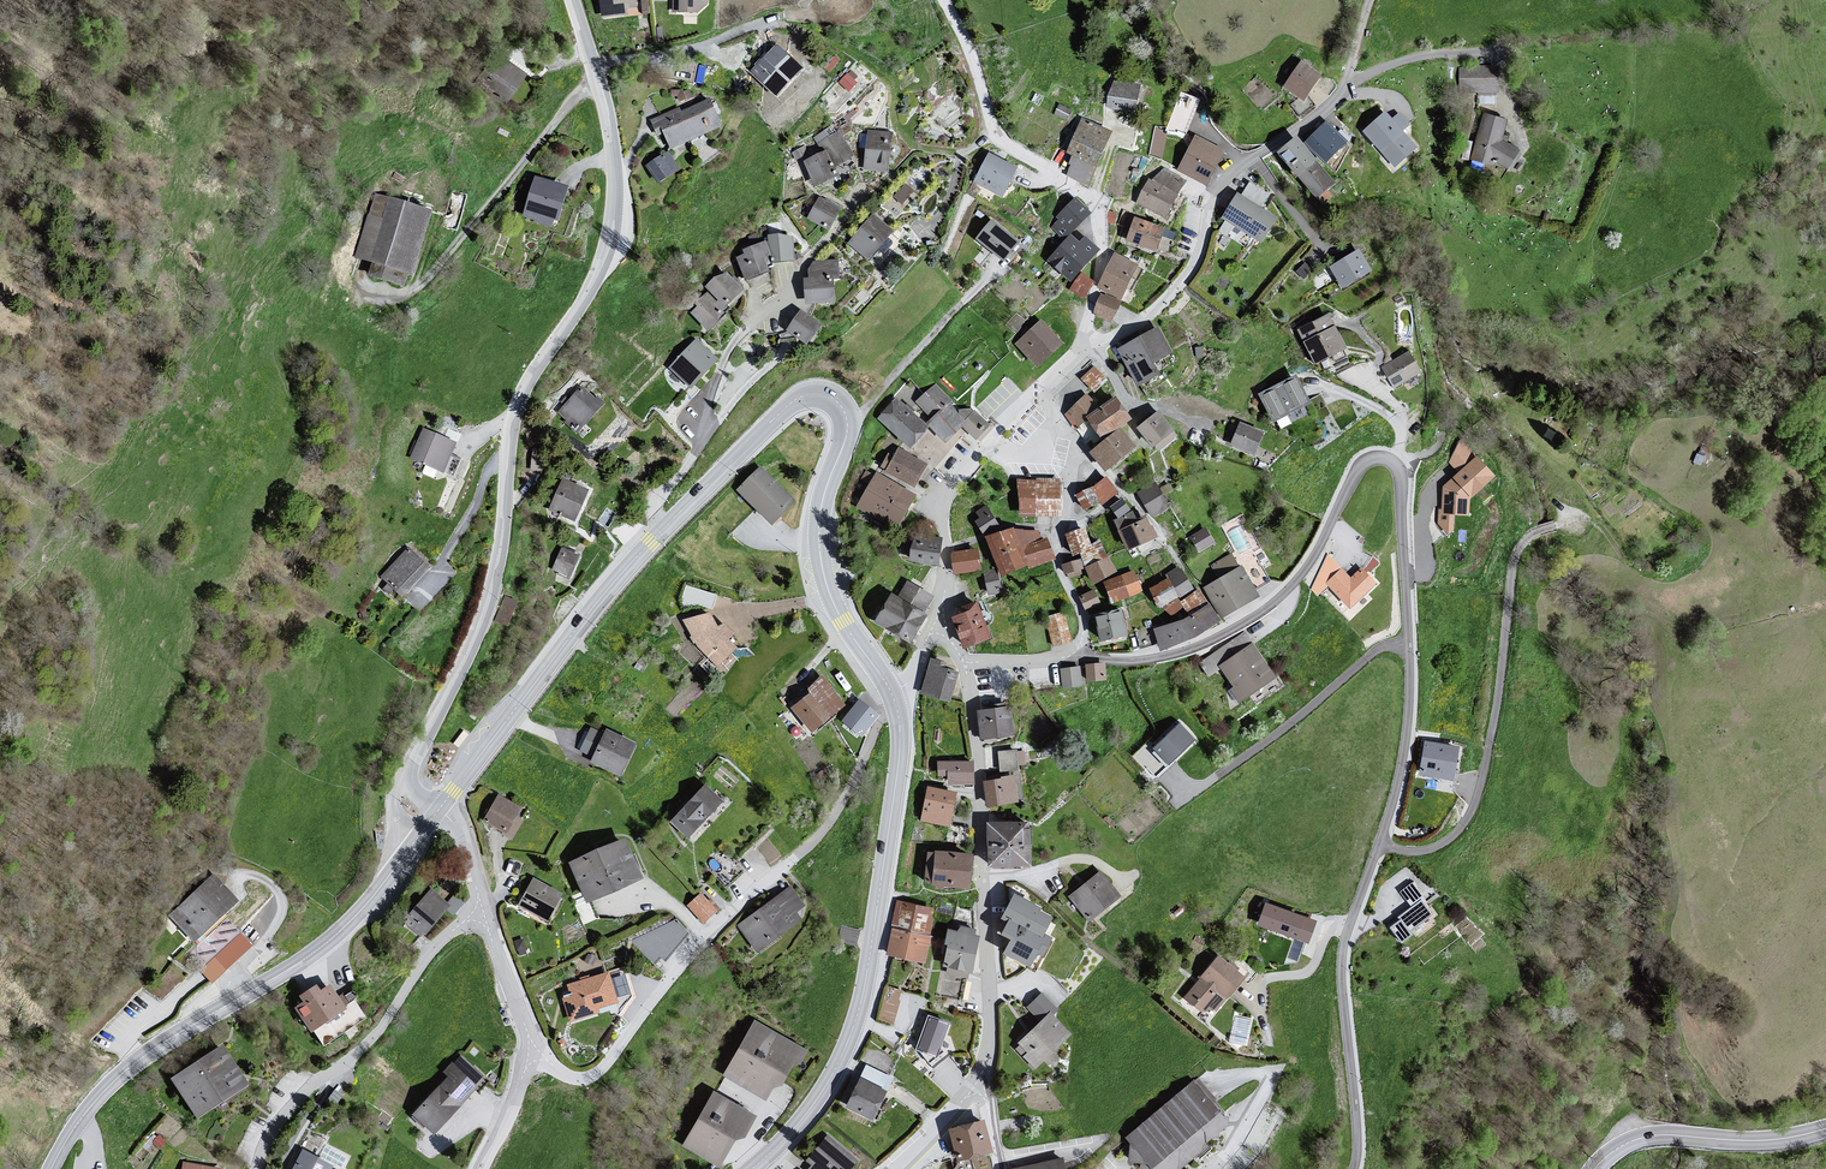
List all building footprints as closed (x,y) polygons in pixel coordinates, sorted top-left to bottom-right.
[(600,22),(636,18),(634,0),(598,0),(600,22)] [(675,16),(695,18),(708,8),(707,0),(676,0),(675,16)] [(504,100),(529,74),(498,46),(474,73),(504,100)] [(793,66),(777,50),(756,70),(770,85),(793,66)] [(1300,63),(1281,89),(1302,103),(1319,77),(1300,63)] [(1496,68),(1457,68),(1457,93),(1497,94),(1496,68)] [(855,71),(841,76),(846,89),(859,84),(855,71)] [(1106,110),(1134,115),(1142,87),(1113,82),(1106,110)] [(721,129),(707,103),(654,127),(666,154),(721,129)] [(1386,112),(1361,133),(1394,169),(1417,147),(1402,132),(1409,127),(1397,114),(1392,119),(1386,112)] [(1506,120),(1482,115),(1469,159),(1507,171),(1520,152),(1504,143),(1506,120)] [(1063,179),(1085,190),(1111,134),(1081,119),(1065,155),(1072,161),(1063,179)] [(1347,143),(1324,123),(1305,145),(1324,167),(1347,143)] [(1150,152),(1177,157),(1182,132),(1153,128),(1150,152)] [(892,134),(867,132),(862,172),(888,175),(892,134)] [(821,155),(802,164),(813,191),(837,182),(835,171),(853,162),(839,135),(817,145),(821,155)] [(1223,153),(1193,138),(1176,171),(1205,188),(1223,153)] [(1296,139),(1275,156),(1314,203),(1334,186),(1296,139)] [(655,186),(677,171),(666,154),(644,170),(655,186)] [(1018,172),(988,154),(971,185),(1002,202),(1018,172)] [(1148,181),(1134,205),(1166,222),(1186,184),(1163,171),(1151,182),(1148,181)] [(568,192),(534,179),(520,217),(551,230),(568,192)] [(906,181),(894,195),(905,204),(917,190),(906,181)] [(1237,196),(1220,220),(1224,223),(1217,233),(1241,249),(1247,239),(1261,247),(1278,221),(1261,210),(1268,197),(1249,186),(1241,198),(1237,196)] [(432,215),(376,198),(351,263),(408,282),(432,215)] [(839,212),(817,200),(806,220),(827,233),(839,212)] [(1090,217),(1074,200),(1047,226),(1065,241),(1090,217)] [(869,265),(893,235),(871,217),(848,247),(869,265)] [(1162,231),(1134,220),(1124,244),(1154,256),(1162,231)] [(973,243),(1001,262),(1018,246),(990,224),(973,243)] [(780,238),(768,238),(766,246),(734,257),(744,282),(773,266),(794,265),(792,243),(780,238)] [(1358,253),(1328,270),(1341,292),(1371,273),(1358,253)] [(1114,256),(1097,288),(1120,302),(1135,269),(1114,256)] [(838,263),(813,264),(806,272),(807,281),(802,281),(804,309),(835,308),(832,283),(839,282),(838,263)] [(712,283),(703,290),(707,296),(691,307),(693,313),(689,316),(708,334),(742,295),(725,278),(712,283)] [(1099,297),(1091,317),(1111,326),(1120,306),(1099,297)] [(819,329),(796,315),(781,335),(803,351),(819,329)] [(1327,315),(1295,333),(1315,367),(1347,350),(1327,315)] [(1041,323),(1013,347),(1035,371),(1063,349),(1041,323)] [(1115,354),(1136,390),(1158,380),(1153,368),(1171,358),(1157,330),(1115,354)] [(716,363),(694,342),(666,371),(688,393),(716,363)] [(1408,353),(1380,369),(1393,391),(1421,375),(1408,353)] [(1091,370),(1079,381),(1092,395),(1106,383),(1091,370)] [(1293,378),(1256,397),(1272,426),(1309,406),(1293,378)] [(936,384),(917,402),(934,419),(929,423),(946,441),(963,424),(976,438),(990,425),(975,411),(974,412),(971,409),(959,410),(960,414),(951,405),(954,403),(936,384)] [(580,435),(603,407),(580,387),(555,415),(580,435)] [(1099,408),(1086,396),(1063,414),(1072,426),(1099,408)] [(874,420),(910,451),(927,433),(894,400),(874,420)] [(1114,401),(1085,419),(1099,441),(1130,423),(1114,401)] [(1157,414),(1135,430),(1154,456),(1176,439),(1157,414)] [(1238,425),(1228,448),(1251,458),(1262,434),(1238,425)] [(456,447),(421,431),(406,462),(443,477),(456,447)] [(1118,432),(1088,455),(1105,474),(1134,451),(1118,432)] [(883,472),(913,490),(926,469),(897,450),(883,472)] [(1446,467),(1438,529),(1454,531),(1456,513),(1468,515),(1471,493),(1490,495),(1494,461),(1456,456),(1454,468),(1446,467)] [(735,493),(771,526),(795,505),(760,470),(735,493)] [(876,476),(855,509),(894,533),(913,498),(876,476)] [(1104,479),(1073,497),(1085,514),(1117,495),(1104,479)] [(547,512),(574,525),(587,495),(562,481),(547,512)] [(1017,483),(1019,519),(1060,517),(1059,481),(1017,483)] [(1153,481),(1136,492),(1150,516),(1167,504),(1153,481)] [(1111,510),(1118,520),(1131,512),(1122,502),(1111,510)] [(971,518),(983,536),(998,529),(985,509),(971,518)] [(1117,533),(1127,552),(1155,539),(1144,519),(1117,533)] [(1208,527),(1191,537),(1200,553),(1217,544),(1208,527)] [(1031,529),(984,542),(999,582),(1054,566),(1046,542),(1035,545),(1031,529)] [(1065,536),(1073,559),(1091,552),(1084,529),(1065,536)] [(912,538),(907,563),(935,569),(940,542),(912,538)] [(429,572),(405,548),(376,578),(400,602),(429,572)] [(577,557),(560,550),(549,572),(565,581),(577,557)] [(975,551),(948,554),(953,577),(980,573),(975,551)] [(1109,557),(1086,569),(1093,587),(1117,573),(1109,557)] [(1080,560),(1062,566),(1066,575),(1084,570),(1080,560)] [(1240,567),(1202,589),(1220,621),(1258,598),(1240,567)] [(1178,569),(1163,577),(1166,581),(1178,601),(1192,591),(1178,569)] [(1358,570),(1349,578),(1341,569),(1322,585),(1349,612),(1375,587),(1358,570)] [(1132,572),(1103,584),(1112,606),(1142,594),(1132,572)] [(994,573),(982,574),(987,596),(999,593),(994,573)] [(1178,601),(1166,581),(1147,591),(1157,611),(1160,610),(1178,601)] [(686,584),(682,600),(714,607),(718,591),(686,584)] [(871,624),(908,647),(934,601),(906,584),(896,599),(889,596),(871,624)] [(1196,593),(1179,604),(1186,615),(1205,604),(1196,593)] [(500,621),(512,623),(516,597),(504,595),(500,621)] [(1079,600),(1085,612),(1099,606),(1093,595),(1079,600)] [(1178,601),(1160,610),(1170,618),(1183,610),(1179,604),(1178,601)] [(949,615),(962,652),(989,642),(977,606),(949,615)] [(1217,625),(1207,609),(1183,622),(1151,633),(1158,654),(1195,640),(1217,625)] [(1042,619),(1053,649),(1072,644),(1062,613),(1042,619)] [(1093,621),(1099,644),(1127,638),(1119,614),(1093,621)] [(688,641),(716,671),(735,652),(728,642),(733,638),(722,626),(715,628),(710,617),(681,623),(688,641)] [(1242,703),(1274,680),(1250,645),(1218,668),(1242,703)] [(724,663),(730,669),(739,660),(734,654),(724,663)] [(943,666),(929,662),(919,696),(947,706),(956,675),(941,672),(943,666)] [(1103,667),(1084,667),(1085,683),(1105,683),(1103,667)] [(1078,669),(1059,672),(1062,692),(1080,690),(1078,669)] [(823,686),(790,712),(812,737),(844,708),(823,686)] [(843,724),(862,740),(877,721),(859,704),(843,724)] [(1008,711),(975,715),(980,743),(1013,739),(1008,711)] [(1152,747),(1170,765),(1198,739),(1180,720),(1152,747)] [(604,732),(588,764),(619,783),(636,750),(604,732)] [(1456,782),(1463,748),(1427,740),(1420,774),(1456,782)] [(1022,753),(996,754),(997,776),(1017,776),(1017,769),(1024,767),(1022,753)] [(972,790),(970,764),(936,763),(937,779),(947,780),(947,788),(972,790)] [(1014,805),(1010,777),(983,784),(988,811),(1014,805)] [(1455,792),(1457,783),(1437,780),(1436,789),(1455,792)] [(702,789),(668,825),(688,842),(721,805),(702,789)] [(954,796),(926,789),(919,824),(949,830),(954,796)] [(498,797),(482,822),(504,838),(519,812),(498,797)] [(1027,825),(984,825),(986,870),(1029,869),(1027,825)] [(623,841),(566,867),(585,906),(640,884),(623,841)] [(971,857),(931,854),(928,889),(968,894),(971,857)] [(1098,875),(1067,900),(1090,925),(1121,901),(1098,875)] [(236,905),(211,878),(167,917),(190,944),(236,905)] [(531,882),(517,910),(549,927),(562,900),(531,882)] [(1410,911),(1388,929),(1401,944),(1432,920),(1411,889),(1399,896),(1410,911)] [(789,891),(735,928),(753,955),(798,923),(804,911),(789,891)] [(431,893),(401,927),(422,943),(450,910),(431,893)] [(686,909),(700,925),(713,914),(700,896),(686,909)] [(999,922),(1005,924),(998,939),(1007,944),(1000,959),(1027,972),(1035,958),(1042,962),(1052,943),(1044,938),(1052,921),(1013,896),(999,922)] [(934,910),(895,902),(891,928),(929,936),(934,910)] [(1265,902),(1258,926),(1310,942),(1318,918),(1265,902)] [(658,964),(690,932),(671,913),(639,945),(658,964)] [(845,926),(843,940),(858,941),(860,927),(845,926)] [(240,930),(200,968),(214,983),(254,945),(240,930)] [(929,940),(891,931),(885,957),(923,967),(929,940)] [(976,940),(946,932),(938,968),(941,969),(970,975),(976,940)] [(1215,959),(1183,999),(1203,1013),(1216,996),(1224,1001),(1243,977),(1215,959)] [(613,1008),(602,978),(567,989),(569,997),(562,1000),(568,1024),(613,1008)] [(343,1012),(327,989),(318,994),(313,988),(295,999),(300,1005),(293,1010),(309,1035),(343,1012)] [(902,993),(885,988),(874,1020),(893,1027),(902,993)] [(344,1005),(357,1001),(354,992),(341,996),(344,1005)] [(1039,1025),(1016,1046),(1037,1067),(1071,1035),(1051,1016),(1056,1010),(1041,995),(1025,1009),(1039,1025)] [(929,1014),(917,1049),(939,1057),(951,1022),(929,1014)] [(1232,1039),(1251,1040),(1252,1016),(1233,1015),(1232,1039)] [(721,1080),(765,1103),(772,1092),(781,1089),(792,1068),(802,1070),(810,1056),(753,1023),(721,1080)] [(194,1122),(246,1090),(220,1050),(167,1083),(194,1122)] [(462,1059),(409,1117),(432,1139),(483,1081),(462,1059)] [(858,1082),(842,1110),(870,1124),(884,1096),(858,1082)] [(1124,1142),(1149,1168),(1178,1168),(1229,1125),(1194,1084),(1124,1142)] [(679,1150),(712,1168),(719,1168),(732,1144),(742,1143),(754,1120),(710,1095),(679,1150)] [(982,1126),(948,1133),(958,1166),(991,1155),(982,1126)] [(855,1165),(825,1139),(805,1164),(809,1168),(852,1168),(855,1165)] [(299,1152),(291,1168),(329,1168),(299,1152)]
